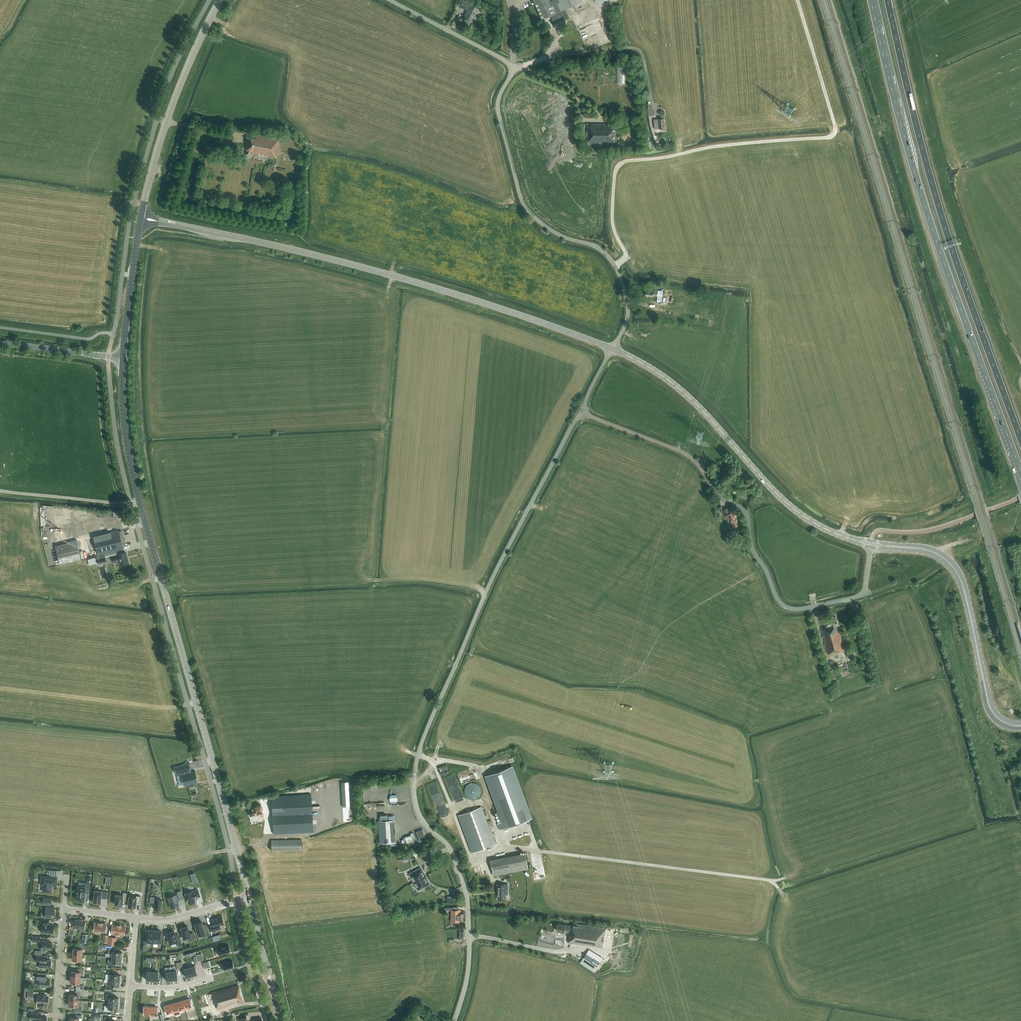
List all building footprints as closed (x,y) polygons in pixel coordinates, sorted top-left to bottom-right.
[(542,19),(550,16),(565,9),(581,2),(581,0),(533,0),(542,19)] [(460,6),(459,6),(466,10),(466,9),(469,4),(462,1),(460,6)] [(466,12),(462,20),(469,24),(472,19),(473,20),(478,9),(469,4),(466,9),(467,10),(466,12)] [(565,9),(550,16),(553,21),(552,21),(555,27),(566,23),(565,20),(569,18),(568,15),(567,15),(565,9)] [(617,66),(618,83),(627,83),(627,66),(617,66)] [(664,116),(661,116),(661,119),(654,119),(655,129),(665,128),(664,116)] [(616,145),(616,124),(587,124),(588,139),(588,145),(616,145)] [(276,158),(280,138),(256,134),(255,139),(248,138),(246,150),(246,155),(251,156),(251,153),(253,153),(253,154),(276,158)] [(739,524),(735,515),(733,512),(731,512),(729,507),(723,510),(722,506),(718,507),(720,512),(723,511),(726,519),(730,518),(734,527),(739,524)] [(125,546),(124,540),(124,539),(123,532),(121,531),(119,531),(119,530),(93,536),(55,545),(60,564),(96,555),(104,554),(117,550),(123,549),(122,547),(125,546)] [(117,550),(104,554),(96,555),(98,563),(106,561),(105,558),(111,556),(117,555),(117,554),(118,554),(117,550)] [(120,565),(128,563),(126,552),(118,554),(117,554),(117,555),(111,556),(112,560),(113,563),(119,562),(120,565)] [(833,653),(844,651),(839,630),(838,630),(836,624),(837,624),(836,617),(824,620),(826,626),(821,628),(828,654),(833,653)] [(189,763),(174,767),(176,773),(179,773),(179,776),(177,777),(180,786),(183,785),(198,782),(195,772),(191,773),(190,770),(191,769),(189,763)] [(511,766),(486,775),(499,810),(497,811),(501,822),(497,823),(500,830),(531,818),(511,766)] [(469,780),(464,794),(477,799),(483,785),(469,780)] [(311,794),(271,796),(273,834),(313,832),(311,794)] [(263,814),(261,804),(255,806),(255,807),(248,808),(250,816),(255,815),(255,816),(263,814)] [(472,853),(495,844),(481,807),(458,815),(472,853)] [(380,843),(396,842),(394,820),(378,821),(378,826),(379,826),(380,843)] [(419,842),(425,840),(422,830),(416,832),(419,842)] [(404,836),(406,843),(414,841),(412,834),(404,836)] [(302,840),(271,840),(271,850),(302,850),(302,840)] [(403,853),(398,854),(399,861),(404,860),(413,859),(412,852),(403,853)] [(525,853),(490,860),(493,875),(528,868),(525,853)] [(410,874),(414,882),(426,875),(425,873),(424,874),(421,868),(410,874)] [(427,877),(426,875),(414,882),(418,889),(429,883),(426,878),(427,877)] [(45,885),(44,891),(51,892),(52,885),(56,886),(57,877),(41,876),(41,885),(45,885)] [(202,894),(207,893),(209,897),(220,894),(217,883),(210,885),(209,883),(207,884),(206,879),(199,881),(202,894)] [(84,901),(84,898),(84,894),(85,894),(85,892),(89,893),(90,883),(83,882),(83,886),(78,886),(78,890),(77,890),(77,891),(78,891),(77,897),(76,897),(76,899),(79,900),(79,899),(80,899),(80,900),(84,901)] [(505,899),(505,894),(508,894),(508,884),(505,884),(497,884),(497,899),(505,899)] [(102,891),(95,890),(93,902),(94,902),(94,903),(97,903),(97,902),(100,903),(101,898),(107,899),(108,892),(102,891)] [(192,891),(185,893),(188,903),(195,901),(194,898),(200,896),(198,890),(192,891)] [(179,906),(175,892),(167,895),(171,908),(179,906)] [(116,895),(115,904),(122,905),(123,895),(116,895)] [(129,896),(128,906),(135,907),(136,902),(140,903),(140,896),(136,895),(136,896),(129,896)] [(155,897),(149,896),(149,902),(154,903),(153,909),(161,910),(162,900),(155,899),(155,897)] [(46,916),(54,916),(55,916),(55,911),(54,911),(55,907),(46,907),(45,912),(41,912),(40,917),(46,918),(46,916)] [(459,920),(463,920),(463,913),(460,913),(460,910),(451,910),(451,922),(459,922),(459,920)] [(211,919),(212,923),(209,924),(211,931),(221,928),(220,925),(224,924),(222,916),(211,919)] [(53,933),(53,925),(49,925),(49,920),(43,919),(43,924),(41,924),(41,932),(53,933)] [(85,921),(75,920),(74,924),(74,926),(74,927),(84,929),(85,921)] [(106,924),(95,922),(94,931),(105,932),(106,924)] [(202,922),(195,924),(198,935),(202,933),(203,937),(210,935),(207,925),(203,926),(202,922)] [(604,943),(606,928),(573,923),(573,926),(558,923),(557,930),(570,932),(568,943),(602,948),(603,943),(604,943)] [(112,933),(124,934),(124,930),(125,929),(126,928),(125,927),(125,926),(113,924),(112,933)] [(187,926),(180,928),(184,939),(188,937),(189,941),(195,939),(193,932),(190,933),(187,926)] [(154,930),(148,930),(148,934),(145,934),(144,942),(147,942),(148,941),(153,942),(154,930)] [(154,930),(153,942),(159,942),(159,943),(162,943),(163,932),(160,932),(160,930),(154,930)] [(174,931),(167,933),(170,943),(177,941),(178,947),(182,946),(180,937),(176,938),(174,931)] [(108,936),(107,943),(107,944),(116,945),(117,937),(108,936)] [(52,949),(52,943),(48,943),(49,941),(42,941),(41,950),(48,950),(48,949),(52,949)] [(217,948),(214,949),(216,956),(219,955),(219,956),(219,955),(230,952),(231,953),(231,952),(229,944),(228,944),(228,945),(217,948)] [(71,953),(71,954),(82,954),(82,949),(85,949),(85,946),(79,946),(79,949),(73,948),(73,949),(72,949),(71,953)] [(116,948),(109,948),(108,953),(112,954),(112,957),(123,957),(122,957),(122,953),(121,953),(121,952),(116,951),(116,948)] [(601,957),(589,949),(581,961),(596,971),(598,967),(596,965),(601,957)] [(82,957),(82,954),(71,954),(71,958),(72,958),(72,959),(78,960),(78,963),(84,963),(84,958),(82,957)] [(39,965),(37,967),(39,969),(41,967),(50,968),(50,966),(52,964),(51,962),(51,960),(46,960),(46,956),(37,955),(36,962),(40,962),(39,965)] [(108,959),(107,965),(115,965),(115,962),(121,963),(121,962),(122,962),(122,958),(123,958),(123,957),(112,957),(111,960),(108,959)] [(232,960),(222,964),(224,970),(234,967),(232,960)] [(69,976),(69,977),(80,977),(80,974),(83,975),(83,969),(77,969),(77,972),(71,971),(71,972),(70,972),(69,976)] [(109,976),(109,980),(121,980),(120,976),(120,975),(114,974),(114,971),(108,971),(107,976),(109,976)] [(37,980),(40,980),(39,986),(49,987),(49,980),(46,979),(46,976),(37,976),(37,980)] [(76,983),(76,989),(83,989),(83,983),(82,980),(80,980),(80,977),(69,977),(70,981),(70,982),(76,983)] [(106,982),(106,988),(113,988),(113,985),(119,986),(119,985),(120,985),(121,981),(121,980),(109,980),(109,983),(106,982)] [(226,1005),(243,1001),(238,985),(212,993),(215,1004),(216,1004),(217,1009),(226,1006),(226,1005)] [(85,989),(83,989),(76,989),(75,994),(69,994),(69,995),(68,999),(67,999),(67,1000),(79,1000),(79,997),(82,997),(83,995),(84,995),(85,989)] [(33,991),(28,991),(28,992),(24,991),(24,998),(27,998),(27,999),(33,1000),(33,991)] [(107,1002),(119,1003),(119,999),(118,999),(118,998),(112,997),(113,994),(106,994),(106,999),(107,999),(107,1002)] [(41,1008),(46,1009),(46,1004),(48,1004),(48,999),(47,999),(48,997),(45,996),(45,995),(41,995),(40,996),(37,996),(37,1003),(41,1003),(41,1008)] [(189,998),(183,1000),(185,1008),(192,1006),(189,998)] [(69,1005),(74,1006),(74,1009),(81,1009),(82,1004),(78,1003),(79,1000),(67,1000),(68,1000),(68,1004),(69,1004),(69,1005)] [(183,1000),(177,1002),(179,1010),(185,1008),(183,1000)] [(119,1003),(107,1002),(107,1005),(104,1005),(104,1011),(111,1011),(112,1008),(117,1009),(117,1008),(118,1008),(119,1003)] [(177,1002),(171,1003),(173,1012),(174,1015),(180,1013),(179,1010),(177,1002)] [(171,1003),(164,1005),(167,1014),(173,1012),(171,1003)] [(30,1012),(30,1019),(35,1020),(46,1020),(47,1017),(41,1017),(41,1013),(30,1012)]
